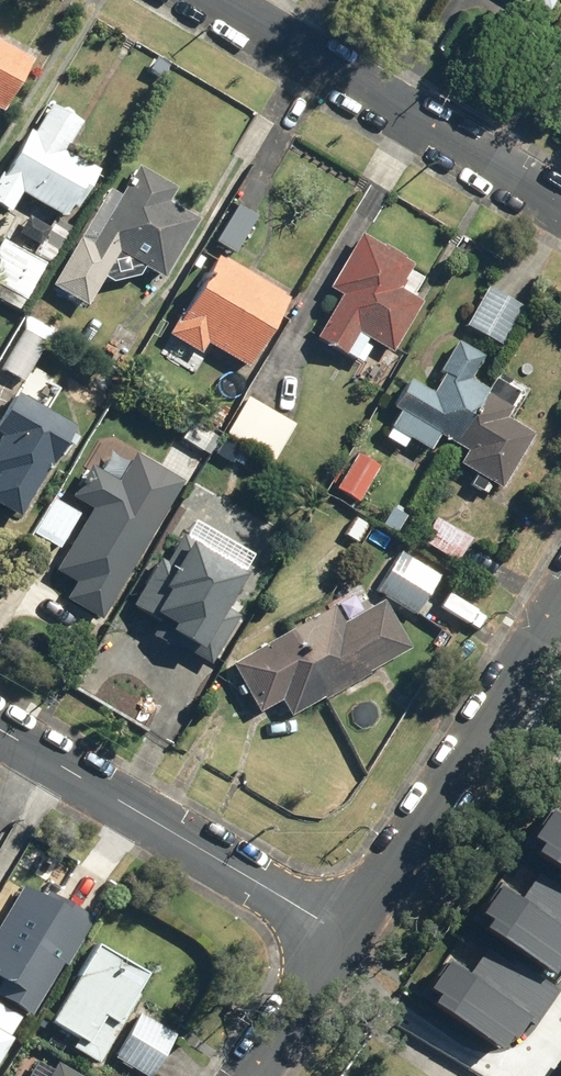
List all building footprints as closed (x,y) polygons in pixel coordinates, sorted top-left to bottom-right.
[(38,56),(0,34),(0,104),(8,108),(38,56)] [(100,167),(68,147),(85,119),(53,99),(0,184),(0,201),(13,209),(26,188),(70,216),(100,167)] [(174,196),(181,183),(144,163),(129,191),(111,181),(56,283),(93,303),(123,248),(171,274),(204,212),(174,196)] [(263,214),(242,201),(219,238),(240,252),(263,214)] [(403,285),(417,259),(366,230),(333,288),(343,293),(320,334),(350,352),(363,328),(399,348),(427,298),(403,285)] [(8,236),(0,251),(0,297),(23,309),(50,258),(8,236)] [(254,366),(296,294),(222,250),(175,330),(206,349),(211,341),(254,366)] [(504,342),(522,301),(490,286),(471,327),(504,342)] [(56,329),(31,315),(3,367),(29,381),(56,329)] [(464,462),(510,484),(537,426),(515,416),(529,387),(500,373),(495,385),(478,377),(488,355),(458,341),(437,388),(415,378),(395,405),(402,409),(389,437),(409,446),(413,438),(435,449),(443,431),(472,444),(464,462)] [(26,514),(58,457),(65,461),(85,424),(19,388),(0,423),(0,428),(6,431),(0,442),(0,471),(1,472),(0,474),(0,499),(26,514)] [(384,462),(361,449),(339,485),(362,499),(384,462)] [(148,492),(97,462),(78,494),(96,504),(58,569),(79,581),(68,598),(104,619),(187,479),(164,465),(148,492)] [(478,538),(437,514),(424,538),(465,561),(478,538)] [(154,585),(142,606),(159,615),(163,609),(181,620),(177,626),(210,645),(253,568),(250,566),(259,550),(199,515),(189,533),(180,527),(149,582),(154,585)] [(443,573),(404,550),(380,590),(419,613),(443,573)] [(338,602),(236,662),(264,709),(284,698),(293,713),(413,642),(387,598),(349,621),(338,602)] [(533,808),(495,862),(523,881),(513,894),(485,875),(452,921),(488,946),(467,975),(439,957),(411,998),(482,1047),(512,1004),(529,1015),(548,987),(537,979),(560,945),(560,946),(560,827),(533,808)] [(0,979),(0,996),(27,1011),(56,959),(63,963),(88,918),(38,890),(34,896),(14,885),(0,911),(0,977),(1,977),(0,979)] [(92,944),(47,1022),(73,1037),(68,1047),(94,1062),(134,992),(131,991),(142,972),(92,944)] [(109,1056),(142,1075),(146,1075),(172,1031),(136,1010),(109,1056)] [(53,1059),(43,1075),(80,1075),(53,1059)]
